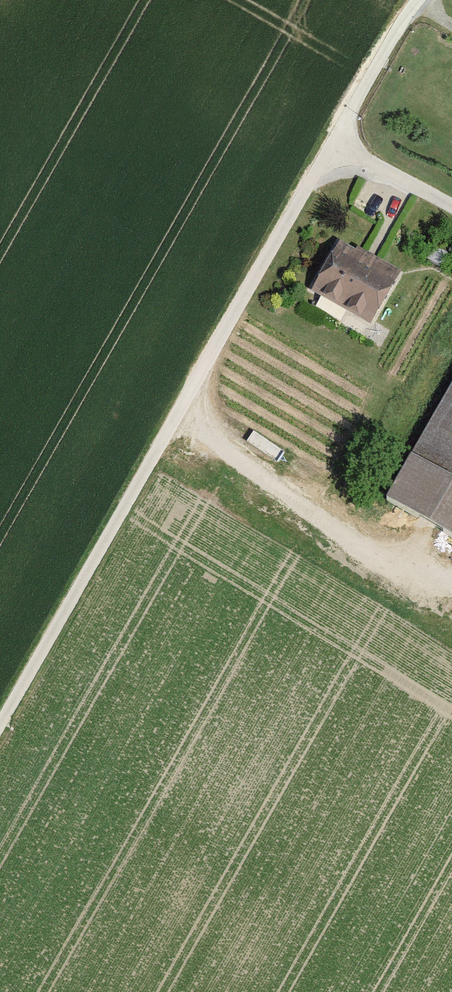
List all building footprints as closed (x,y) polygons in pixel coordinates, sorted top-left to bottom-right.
[(339,242),(312,290),(370,323),(399,272),(356,248),(354,251),(339,242)] [(387,500),(451,537),(451,386),(387,500)]
